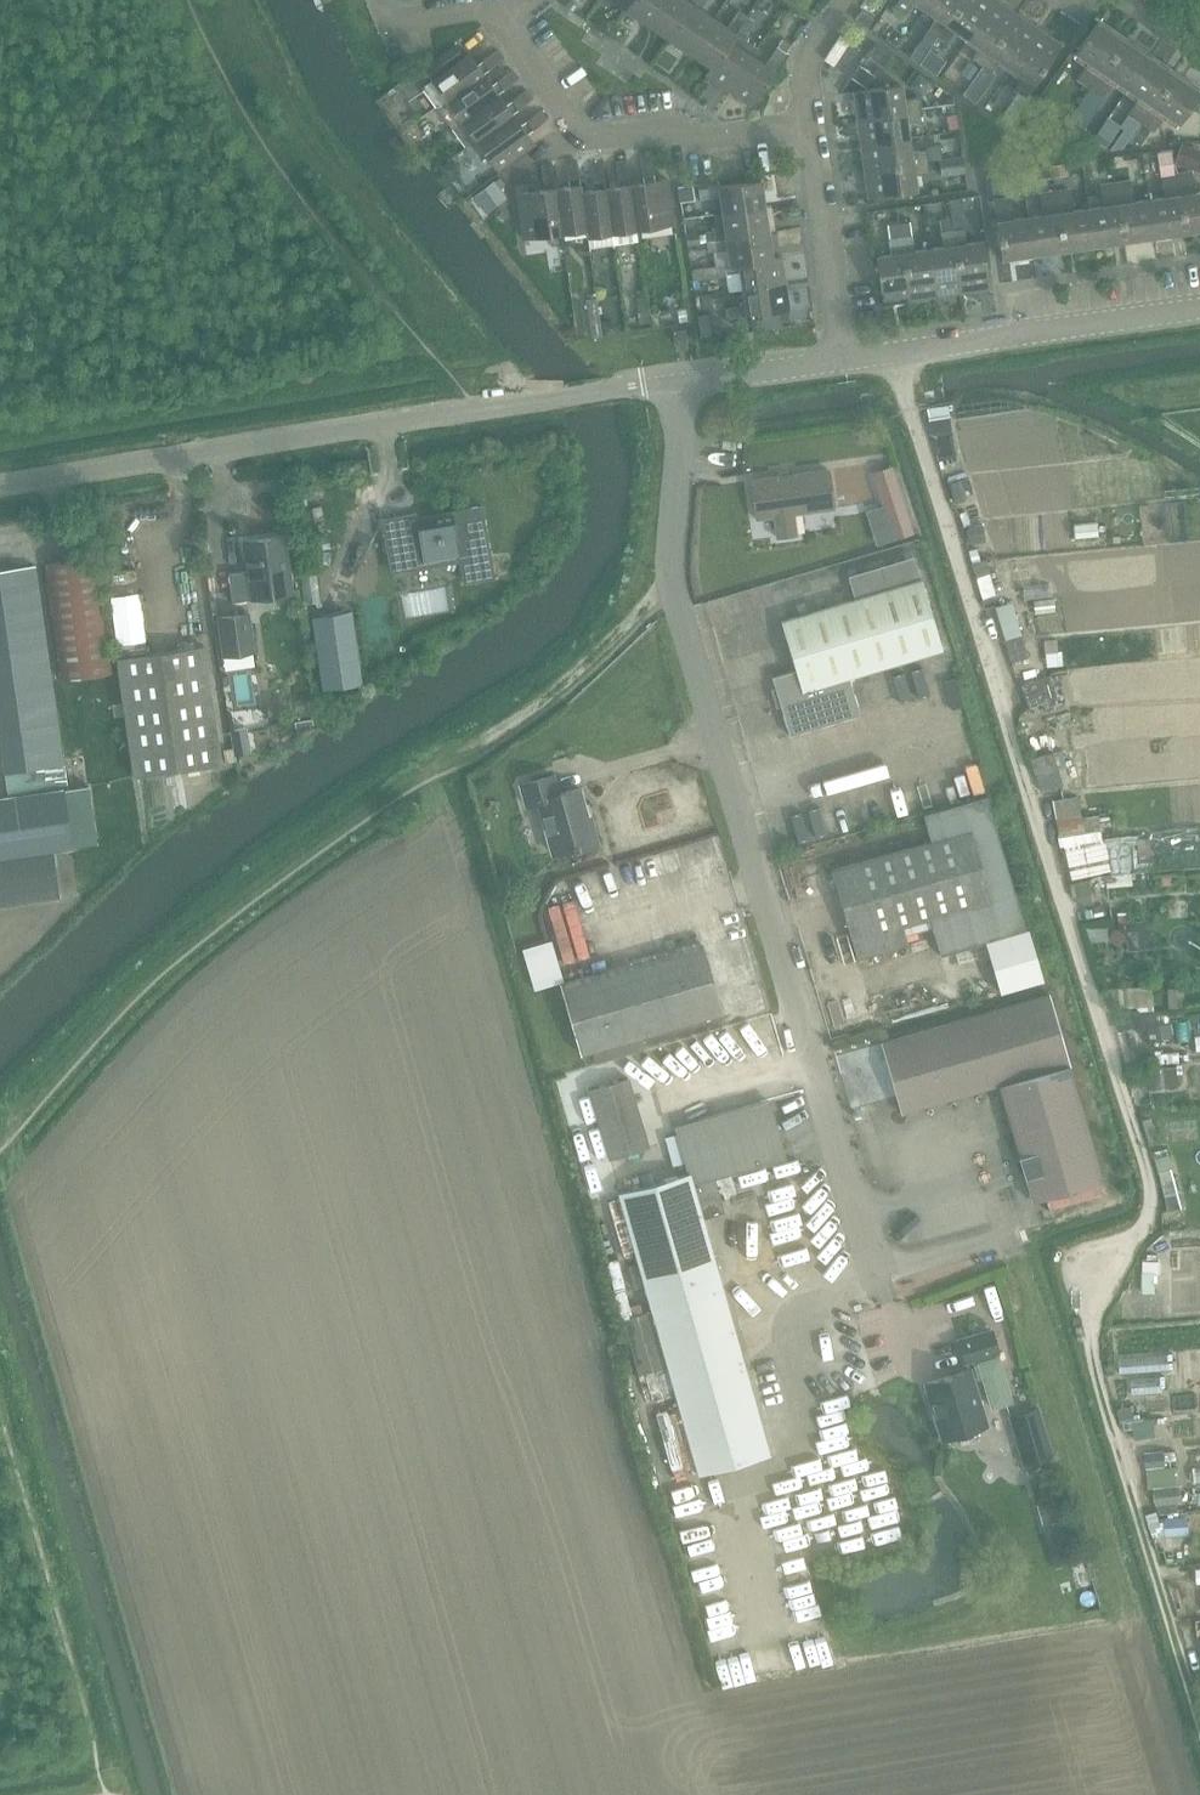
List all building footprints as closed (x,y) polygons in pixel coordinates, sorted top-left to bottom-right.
[(626,10),(633,0),(612,0),(626,10)] [(648,25),(663,0),(633,0),(626,10),(648,25)] [(648,25),(672,40),(695,0),(663,0),(648,25)] [(672,40),(693,54),(712,17),(700,9),(706,0),(695,0),(672,40)] [(805,8),(811,0),(792,0),(805,8)] [(894,6),(904,12),(913,0),(898,0),(894,6)] [(938,35),(961,0),(930,0),(925,8),(937,16),(929,29),(938,35)] [(968,37),(993,0),(961,0),(938,35),(948,42),(956,29),(968,37)] [(982,64),(1016,13),(997,0),(993,0),(968,37),(981,46),(973,59),(982,64)] [(711,67),(746,15),(738,10),(727,27),(712,17),(693,54),(711,67)] [(1001,59),(1012,67),(1040,29),(1016,13),(982,64),(992,71),(1001,59)] [(711,67),(705,75),(729,91),(752,56),(757,48),(743,39),(755,21),(746,15),(711,67)] [(1078,78),(1090,87),(1123,39),(1098,21),(1077,52),(1090,60),(1078,78)] [(893,25),(886,36),(897,43),(904,33),(893,25)] [(1040,29),(1012,67),(1024,75),(1016,88),(1019,90),(1001,116),(1012,124),(1032,96),(1026,92),(1059,43),(1040,29)] [(782,38),(776,47),(785,53),(791,44),(782,38)] [(1116,78),(1127,86),(1149,56),(1123,39),(1090,87),(1104,96),(1116,78)] [(876,41),(862,62),(878,73),(892,52),(876,41)] [(919,41),(910,55),(920,61),(929,48),(919,41)] [(423,92),(435,109),(484,74),(477,65),(469,53),(464,56),(454,44),(423,68),(432,79),(424,85),(423,92)] [(752,56),(729,91),(750,105),(785,53),(776,47),(765,64),(752,56)] [(929,48),(920,61),(932,69),(941,56),(929,48)] [(483,60),(489,69),(504,59),(497,50),(483,60)] [(1129,113),(1141,122),(1175,74),(1149,56),(1127,86),(1141,95),(1129,113)] [(971,57),(962,71),(972,78),(982,64),(973,59),(971,57)] [(860,65),(852,77),(863,85),(872,73),(860,65)] [(497,80),(504,89),(518,79),(511,70),(497,80)] [(435,109),(450,129),(481,106),(498,93),(484,74),(435,109)] [(1141,122),(1154,131),(1166,113),(1179,122),(1199,93),(1199,91),(1175,74),(1141,122)] [(972,78),(963,91),(976,100),(985,87),(972,78)] [(854,92),(858,118),(919,109),(917,97),(903,99),(900,84),(854,92)] [(511,100),(518,110),(532,99),(525,90),(511,100)] [(473,137),(476,140),(513,113),(498,93),(481,106),(450,129),(462,145),(473,137)] [(858,118),(861,145),(908,137),(906,122),(921,120),(919,109),(858,118)] [(527,121),(533,129),(547,119),(540,110),(527,121)] [(513,113),(476,140),(498,171),(500,169),(535,144),(513,113)] [(1125,116),(1119,126),(1131,135),(1138,125),(1125,116)] [(1141,122),(1132,135),(1142,142),(1151,129),(1141,122)] [(1098,128),(1093,136),(1103,143),(1106,145),(1111,137),(1098,128)] [(861,145),(865,170),(912,163),(927,161),(925,149),(910,152),(908,137),(861,145)] [(1180,146),(1175,161),(1193,167),(1199,148),(1189,144),(1181,142),(1180,146)] [(939,144),(925,146),(925,149),(927,161),(941,158),(939,144)] [(1171,147),(1156,149),(1158,162),(1159,174),(1175,172),(1173,159),(1171,147)] [(640,158),(642,175),(653,173),(650,156),(640,158)] [(565,162),(568,179),(578,178),(576,160),(565,162)] [(616,162),(619,178),(629,177),(626,160),(616,162)] [(912,163),(865,170),(869,197),(916,190),(914,175),(929,172),(927,161),(912,163)] [(1052,165),(1054,176),(1068,174),(1067,162),(1052,165)] [(541,165),(543,182),(554,181),(552,163),(541,165)] [(591,165),(594,182),(604,181),(602,164),(591,165)] [(1051,166),(1041,168),(1042,179),(1053,178),(1051,166)] [(476,190),(470,194),(479,207),(485,202),(492,211),(509,198),(502,189),(510,184),(501,172),(476,190)] [(1122,172),(1114,174),(1115,183),(1123,182),(1122,172)] [(1175,174),(1187,231),(1199,229),(1199,192),(1194,193),(1191,172),(1175,174)] [(985,175),(988,194),(997,192),(994,173),(985,175)] [(1163,197),(1148,199),(1155,236),(1187,231),(1175,174),(1160,176),(1163,197)] [(643,182),(630,184),(638,229),(674,223),(667,179),(655,180),(643,182)] [(719,196),(722,212),(763,206),(760,179),(697,188),(699,199),(719,196)] [(1123,182),(1115,183),(1124,240),(1155,236),(1148,199),(1133,201),(1130,180),(1123,182)] [(1103,206),(1088,208),(1096,245),(1124,240),(1115,183),(1100,185),(1103,206)] [(579,184),(555,188),(561,233),(586,230),(579,184)] [(579,184),(586,230),(587,236),(612,232),(605,188),(581,191),(580,184),(579,184)] [(630,184),(605,188),(612,232),(638,229),(630,184)] [(679,187),(681,202),(692,201),(690,185),(679,187)] [(561,233),(555,188),(516,194),(522,234),(523,238),(561,233)] [(1070,190),(1055,192),(1065,249),(1096,245),(1088,208),(1073,210),(1070,190)] [(1042,214),(1029,216),(1034,253),(1065,249),(1055,192),(1040,194),(1042,214)] [(1034,253),(1029,216),(1012,219),(1009,198),(994,200),(1002,258),(1034,253)] [(704,231),(705,241),(767,232),(763,206),(722,212),(724,228),(704,231)] [(950,215),(951,217),(962,292),(988,288),(981,241),(966,244),(964,229),(961,214),(950,215)] [(943,247),(929,249),(935,296),(962,292),(951,217),(939,219),(941,232),(943,247)] [(910,222),(899,223),(909,299),(935,296),(929,249),(914,251),(910,222)] [(909,299),(899,223),(887,225),(891,254),(876,256),(883,303),(909,299)] [(704,231),(686,233),(687,244),(691,243),(705,241),(704,231)] [(727,248),(729,264),(729,265),(771,258),(771,257),(767,232),(705,241),(707,251),(727,248)] [(705,241),(691,243),(692,253),(707,251),(705,241)] [(740,273),(743,288),(784,282),(780,256),(771,257),(771,258),(729,265),(729,264),(693,269),(694,280),(740,273)] [(784,282),(743,288),(745,304),(724,307),(726,317),(756,313),(780,309),(788,308),(784,282)] [(586,298),(591,337),(602,336),(600,321),(596,297),(586,298)] [(646,297),(635,298),(639,321),(649,320),(646,297)] [(687,308),(677,310),(679,323),(689,321),(687,308)] [(780,309),(756,313),(758,329),(782,325),(780,309)] [(657,312),(650,313),(652,326),(660,325),(657,312)] [(611,320),(600,321),(602,336),(613,334),(618,333),(617,324),(611,320)] [(686,334),(673,336),(675,348),(688,346),(686,334)] [(947,404),(927,407),(931,433),(951,430),(947,404)] [(894,515),(916,508),(898,452),(876,459),(894,515)] [(796,534),(793,513),(833,507),(828,469),(750,480),(756,519),(774,516),(777,537),(796,534)] [(959,479),(949,482),(956,502),(965,499),(964,495),(973,492),(968,476),(959,479)] [(388,558),(391,573),(461,561),(464,581),(492,577),(488,553),(490,553),(483,505),(464,508),(465,514),(454,516),(454,513),(418,519),(417,512),(382,518),(388,558)] [(982,523),(968,524),(970,541),(983,540),(982,523)] [(247,570),(227,573),(232,602),(252,599),(252,594),(290,588),(290,593),(292,593),(284,535),(243,541),(247,570)] [(43,564),(60,678),(112,672),(99,573),(97,556),(43,564)] [(59,896),(51,849),(96,843),(89,786),(68,788),(64,762),(62,762),(61,757),(53,698),(50,680),(34,566),(0,570),(0,747),(4,773),(7,797),(0,798),(0,905),(59,896)] [(988,573),(978,576),(983,597),(993,594),(988,573)] [(781,620),(794,670),(773,677),(790,734),(858,714),(847,677),(943,649),(922,579),(781,620)] [(1053,597),(1034,599),(1036,612),(1054,610),(1053,597)] [(1013,601),(996,606),(1012,663),(1029,658),(1013,601)] [(341,611),(312,616),(322,689),(363,683),(361,669),(352,610),(341,611)] [(217,617),(223,656),(254,652),(248,613),(217,617)] [(1055,637),(1042,638),(1043,652),(1044,652),(1057,650),(1055,637)] [(119,678),(130,755),(133,777),(220,764),(203,645),(116,658),(119,678)] [(1057,650),(1044,652),(1046,666),(1062,664),(1061,650),(1057,650)] [(1049,675),(1020,685),(1027,707),(1056,697),(1049,675)] [(229,730),(233,756),(251,752),(247,727),(229,730)] [(933,770),(969,763),(967,750),(931,756),(933,770)] [(1042,756),(1031,759),(1036,777),(1048,774),(1042,756)] [(1048,774),(1036,777),(1040,789),(1064,785),(1059,770),(1048,774)] [(520,784),(525,805),(538,801),(552,853),(573,847),(574,850),(597,843),(590,817),(587,818),(579,788),(558,794),(552,775),(520,784)] [(930,841),(833,868),(857,957),(909,943),(904,924),(929,917),(939,954),(985,941),(1000,992),(1039,980),(985,795),(922,813),(930,841)] [(794,884),(826,877),(823,863),(811,866),(805,840),(784,845),(794,884)] [(1131,872),(1120,873),(1121,885),(1131,884),(1131,872)] [(1087,878),(1068,882),(1071,898),(1082,906),(1092,904),(1087,878)] [(1147,921),(1117,923),(1119,940),(1128,939),(1129,947),(1149,945),(1147,921)] [(522,947),(534,989),(560,982),(563,981),(551,939),(522,947)] [(560,984),(581,1053),(721,1013),(700,943),(560,984)] [(1184,985),(1168,986),(1169,1005),(1185,1004),(1184,985)] [(1045,1198),(1048,1208),(1106,1192),(1102,1182),(1050,995),(884,1041),(903,1112),(1001,1085),(1033,1202),(1045,1198)] [(1167,1008),(1133,1012),(1135,1028),(1146,1026),(1169,1023),(1167,1008)] [(1169,1023),(1146,1026),(1148,1044),(1160,1043),(1159,1039),(1171,1037),(1169,1023)] [(1177,1050),(1154,1051),(1154,1061),(1178,1060),(1177,1050)] [(1174,1067),(1148,1069),(1150,1089),(1176,1087),(1174,1067)] [(590,1088),(611,1159),(650,1148),(628,1077),(590,1088)] [(631,1264),(637,1285),(647,1282),(653,1306),(653,1307),(654,1309),(623,1318),(634,1359),(638,1374),(669,1365),(697,1466),(766,1447),(736,1337),(704,1217),(726,1211),(716,1176),(784,1156),(768,1102),(677,1127),(678,1132),(662,1137),(671,1166),(686,1161),(689,1171),(689,1172),(622,1191),(628,1215),(628,1214),(641,1261),(631,1264)] [(1168,1153),(1153,1157),(1166,1209),(1180,1206),(1170,1166),(1171,1166),(1168,1153)] [(1159,1259),(1142,1259),(1142,1271),(1159,1271),(1159,1259)] [(962,1340),(969,1360),(978,1358),(989,1355),(1001,1351),(995,1329),(962,1340)] [(989,1355),(978,1358),(982,1371),(993,1368),(989,1355)] [(1167,1380),(1166,1355),(1139,1355),(1140,1380),(1167,1380)] [(930,1383),(947,1437),(990,1424),(973,1369),(930,1383)] [(1179,1394),(1199,1394),(1199,1372),(1179,1372),(1179,1394)] [(1028,1456),(1054,1453),(1047,1402),(1022,1405),(1028,1456)] [(1131,1405),(1118,1408),(1121,1419),(1134,1416),(1131,1405)] [(1162,1448),(1143,1450),(1145,1465),(1164,1463),(1162,1448)] [(879,1467),(892,1464),(890,1455),(862,1462),(868,1485),(883,1482),(879,1467)] [(1178,1483),(1153,1486),(1155,1502),(1156,1501),(1177,1499),(1180,1499),(1178,1483)] [(710,1486),(687,1492),(693,1518),(716,1513),(710,1486)] [(1177,1499),(1156,1501),(1157,1512),(1178,1510),(1177,1499)] [(1187,1515),(1163,1516),(1164,1533),(1187,1532),(1187,1515)] [(747,1641),(722,1519),(698,1524),(705,1561),(703,1561),(721,1646),(747,1641)]
